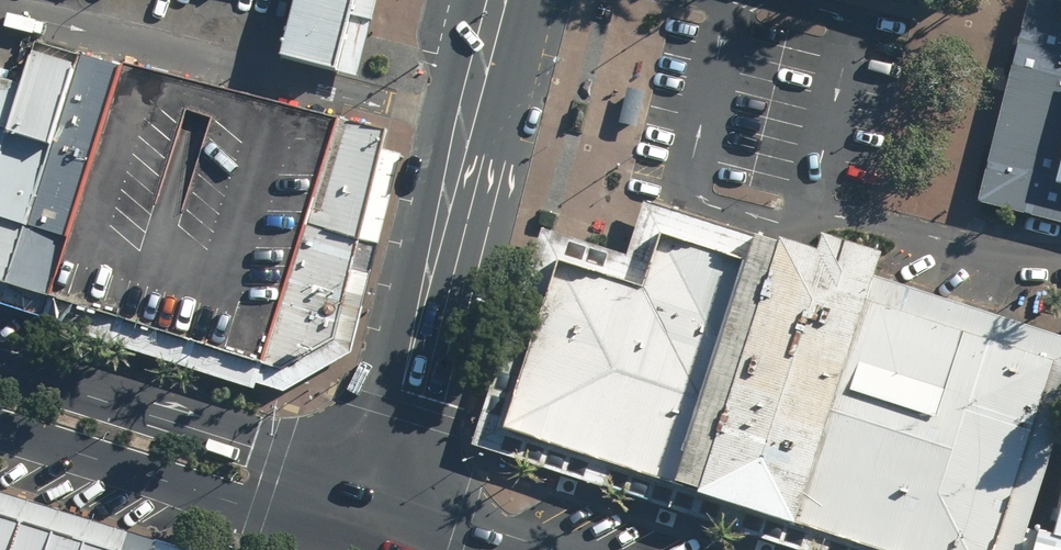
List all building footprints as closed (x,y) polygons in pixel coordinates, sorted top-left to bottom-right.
[(350,0),(293,0),(275,63),(329,78),(331,69),(350,0)] [(1060,221),(1060,3),(1049,0),(1026,0),(973,197),(1060,221)] [(0,147),(0,281),(5,282),(75,62),(31,48),(20,83),(0,147)] [(75,62),(5,282),(47,295),(120,66),(78,53),(75,62)] [(120,66),(47,295),(277,368),(330,346),(385,129),(207,84),(122,61),(120,66)] [(20,83),(5,78),(8,69),(0,67),(0,147),(20,83)] [(472,445),(668,507),(754,235),(643,200),(625,256),(540,229),(472,445)] [(668,507),(788,543),(872,275),(880,251),(821,233),(817,248),(779,237),(778,241),(754,235),(668,507)] [(788,543),(809,549),(996,549),(1060,343),(1060,334),(972,306),(923,291),(872,275),(788,543)] [(1053,533),(1060,535),(1060,501),(1053,533)] [(20,522),(0,516),(0,549),(11,549),(20,522)] [(11,549),(45,549),(51,531),(20,522),(11,549)] [(1053,533),(1027,524),(1020,549),(1060,549),(1060,535),(1053,533)] [(83,542),(51,531),(45,549),(80,549),(83,542)] [(83,542),(80,549),(110,549),(83,542)]
